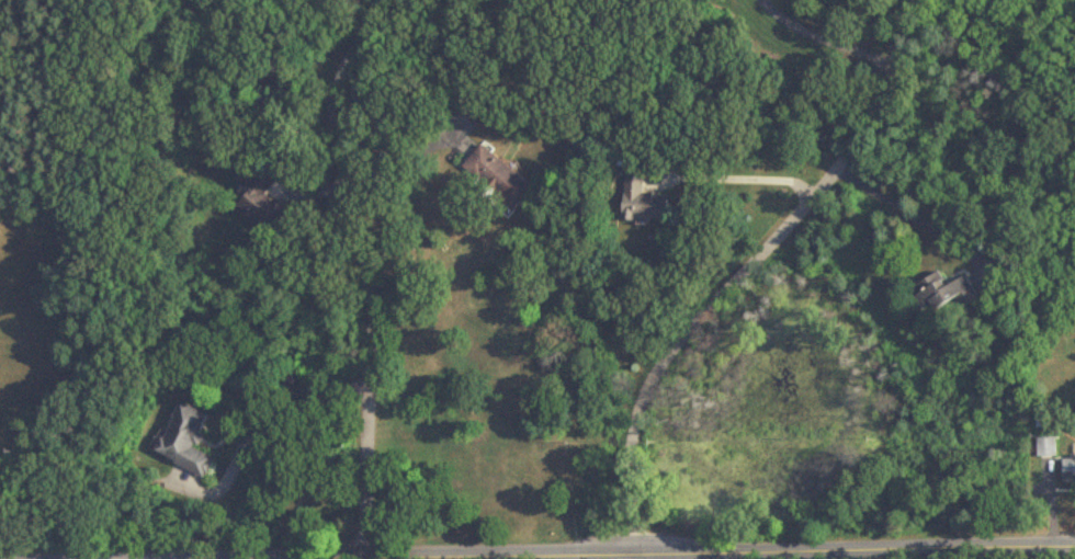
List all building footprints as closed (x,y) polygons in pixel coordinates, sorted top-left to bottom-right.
[(512,211),(530,189),(480,146),(461,167),(512,211)] [(623,166),(621,219),(667,221),(668,195),(642,194),(643,167),(623,166)] [(233,203),(272,234),(288,214),(266,195),(277,181),(262,168),(233,203)] [(914,298),(923,317),(957,301),(960,309),(979,300),(967,275),(938,289),(933,278),(917,286),(921,295),(914,298)] [(210,417),(179,403),(155,455),(205,479),(214,460),(194,451),(210,417)] [(1057,439),(1038,439),(1038,459),(1057,459),(1057,439)] [(1064,486),(1074,486),(1074,458),(1064,458),(1064,486)]
